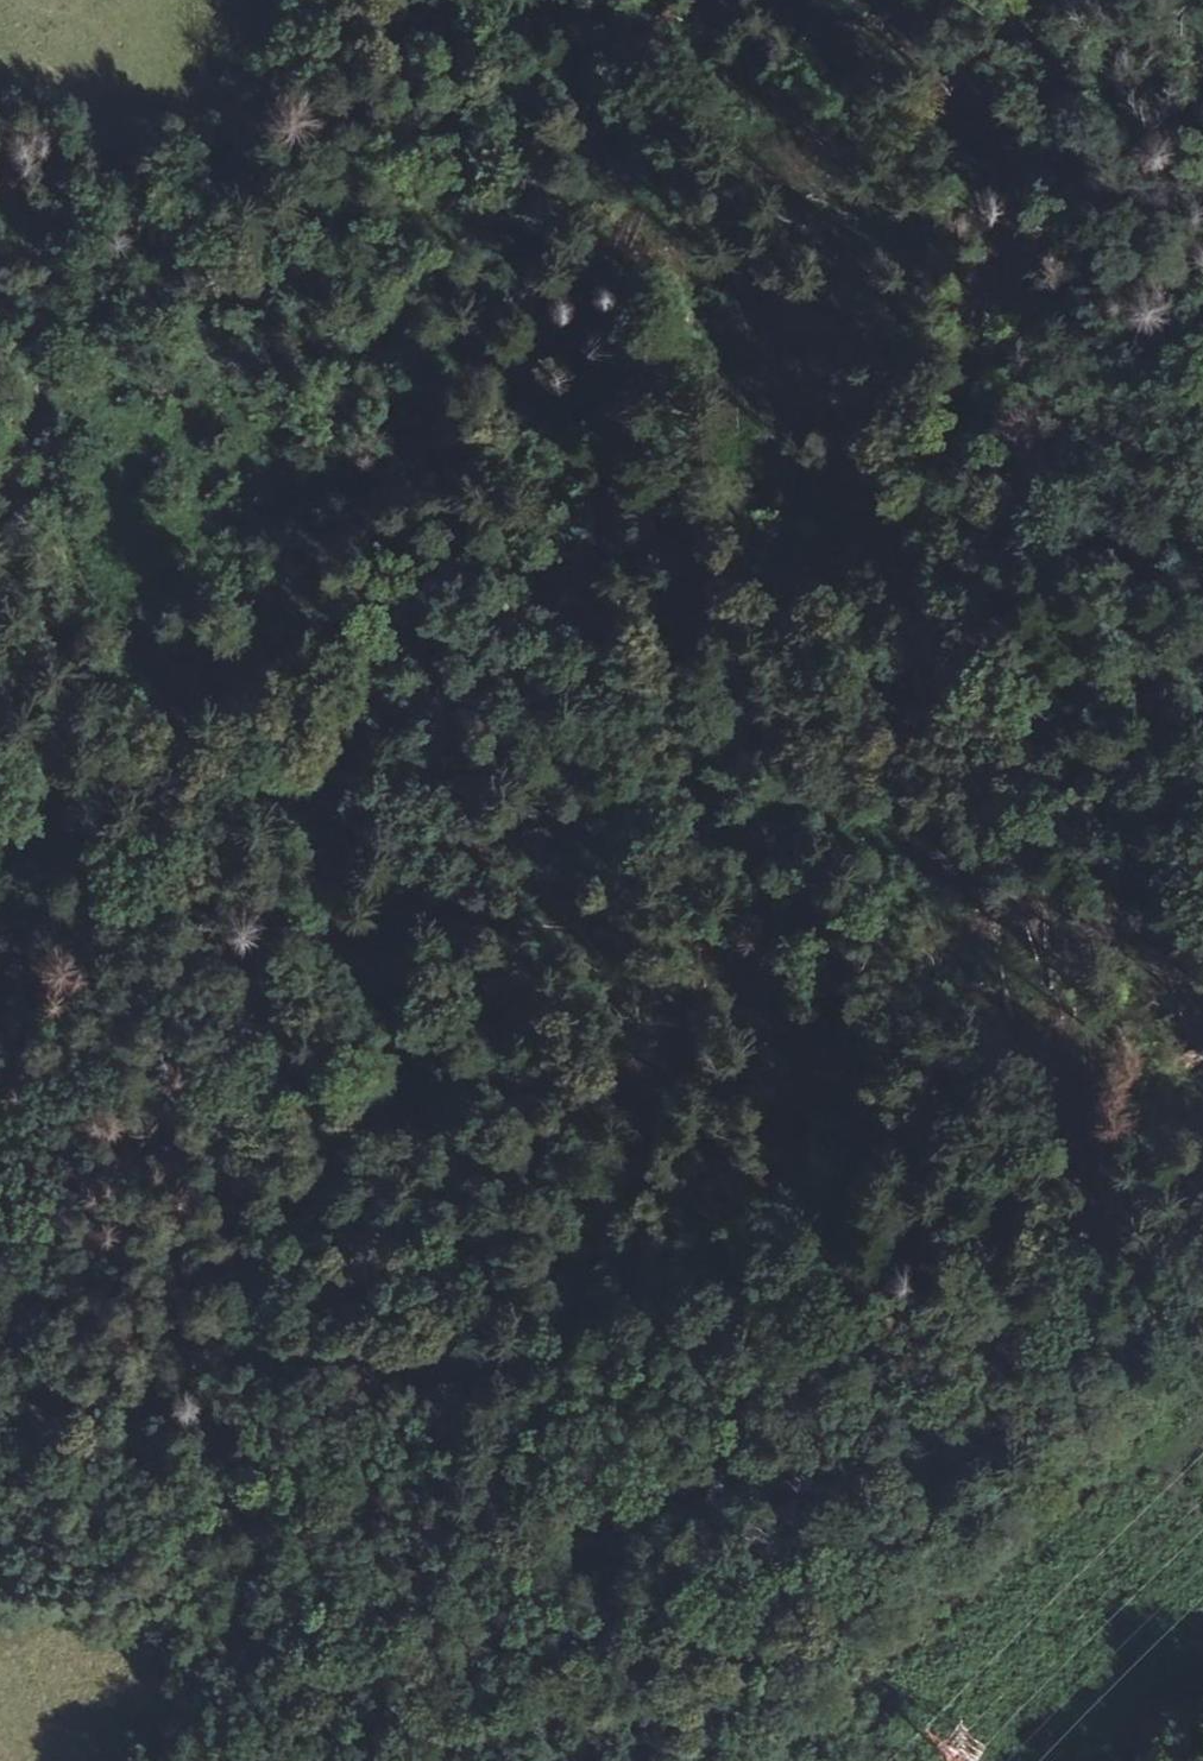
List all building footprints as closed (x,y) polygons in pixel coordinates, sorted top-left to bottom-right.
[(938,1746),(953,1760),(976,1760),(988,1749),(962,1723),(938,1746)]
